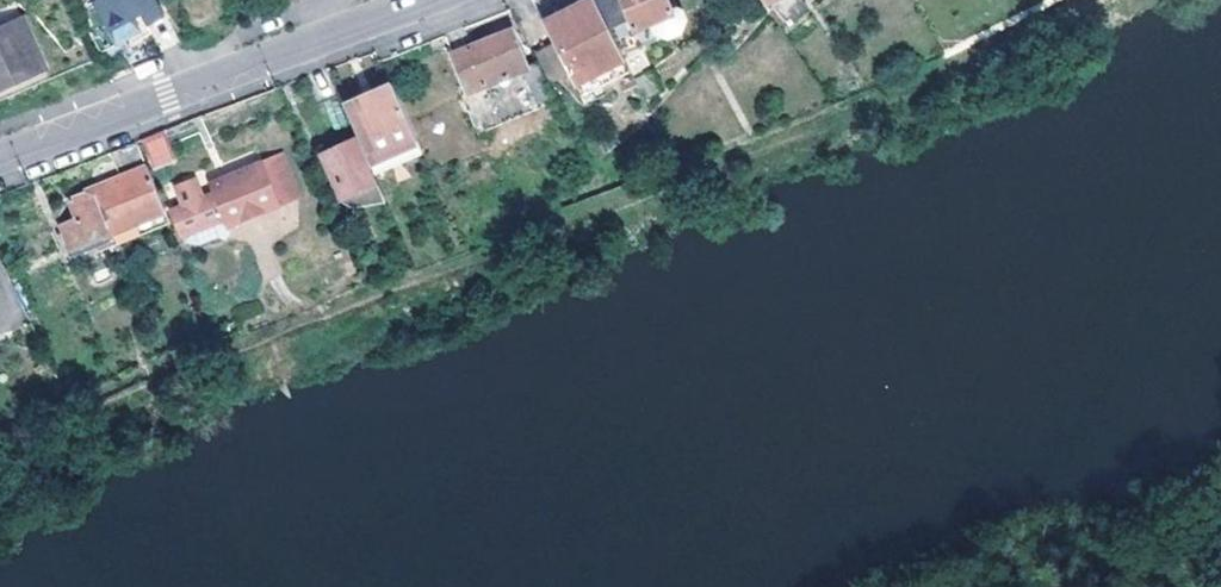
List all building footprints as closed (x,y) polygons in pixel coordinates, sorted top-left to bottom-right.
[(155,18),(145,0),(79,0),(99,33),(129,16),(136,28),(155,18)] [(590,0),(586,0),(540,23),(577,97),(627,73),(611,41),(605,30),(590,0)] [(605,30),(627,21),(632,32),(670,15),(663,0),(590,0),(605,30)] [(781,22),(804,7),(798,0),(777,0),(776,1),(771,8),(781,22)] [(765,13),(776,25),(781,22),(771,8),(765,13)] [(670,15),(632,32),(639,47),(676,32),(682,18),(679,12),(670,15)] [(171,45),(155,18),(136,28),(153,55),(171,45)] [(627,21),(605,30),(611,41),(632,32),(627,21)] [(17,83),(40,73),(19,26),(0,33),(0,90),(17,83)] [(464,93),(521,70),(524,68),(509,31),(449,54),(464,93)] [(547,97),(535,65),(524,68),(521,70),(535,101),(547,97)] [(389,85),(386,86),(342,106),(357,140),(372,175),(419,153),(389,85)] [(173,161),(162,131),(138,140),(149,171),(173,161)] [(354,141),(322,154),(329,170),(339,195),(349,203),(360,203),(377,195),(354,141)] [(221,218),(224,225),(227,232),(297,202),(279,155),(207,184),(210,193),(201,197),(193,179),(174,187),(181,206),(170,211),(182,240),(190,244),(186,233),(221,218)] [(68,252),(162,212),(145,169),(66,201),(72,220),(57,228),(68,252)] [(335,197),(339,195),(329,170),(324,172),(335,197)] [(194,247),(219,237),(224,225),(221,218),(186,233),(190,244),(194,247)] [(213,329),(217,341),(238,333),(234,321),(213,329)]
